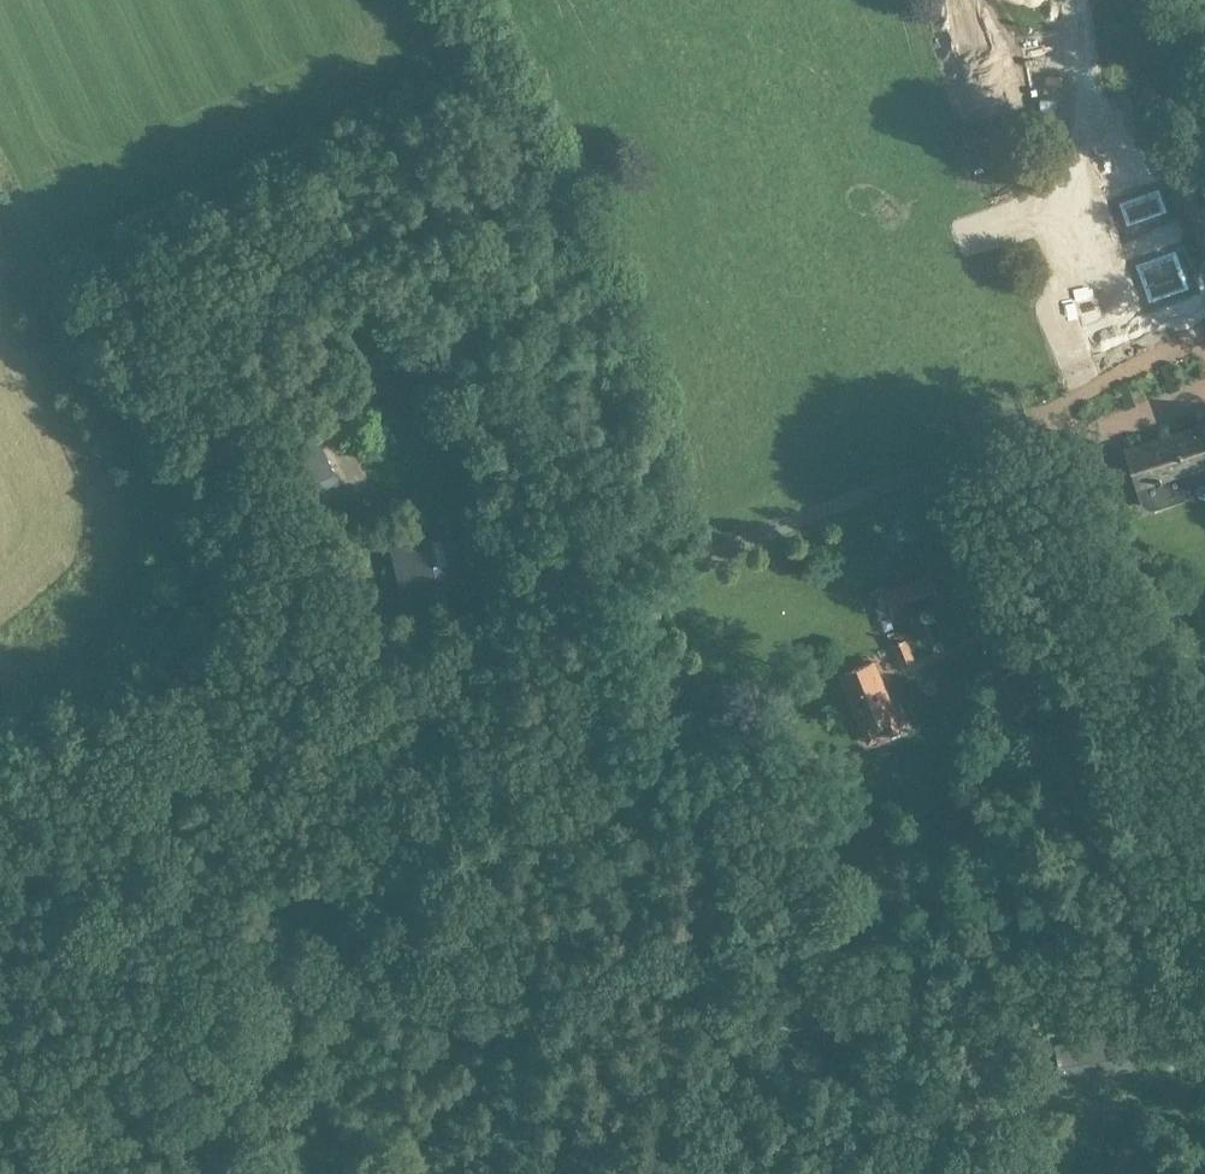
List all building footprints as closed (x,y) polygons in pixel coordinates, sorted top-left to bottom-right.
[(1143,152),(1141,147),(1115,157),(1113,152),(1097,158),(1103,174),(1107,173),(1126,225),(1122,226),(1141,286),(1118,293),(1121,304),(1122,309),(1116,310),(1114,306),(1089,314),(1094,328),(1089,330),(1096,350),(1118,343),(1116,338),(1160,324),(1161,329),(1180,323),(1182,329),(1204,321),(1204,320),(1143,152)] [(1204,203),(1204,156),(1178,166),(1193,207),(1204,203)] [(1193,207),(1204,241),(1204,203),(1193,207)] [(1187,490),(1180,470),(1204,463),(1204,425),(1149,442),(1126,449),(1128,456),(1137,484),(1143,504),(1150,507),(1183,496),(1187,490)] [(303,494),(337,478),(330,463),(318,438),(284,455),(303,494)] [(447,530),(390,544),(404,604),(461,590),(447,530)] [(889,638),(891,644),(899,662),(912,657),(905,639),(900,641),(898,635),(889,638)] [(894,713),(873,661),(840,674),(861,726),(863,725),(869,741),(898,729),(892,714),(894,713)] [(1124,1037),(1059,1047),(1065,1085),(1079,1082),(1079,1077),(1110,1072),(1107,1053),(1126,1051),(1124,1037)]
